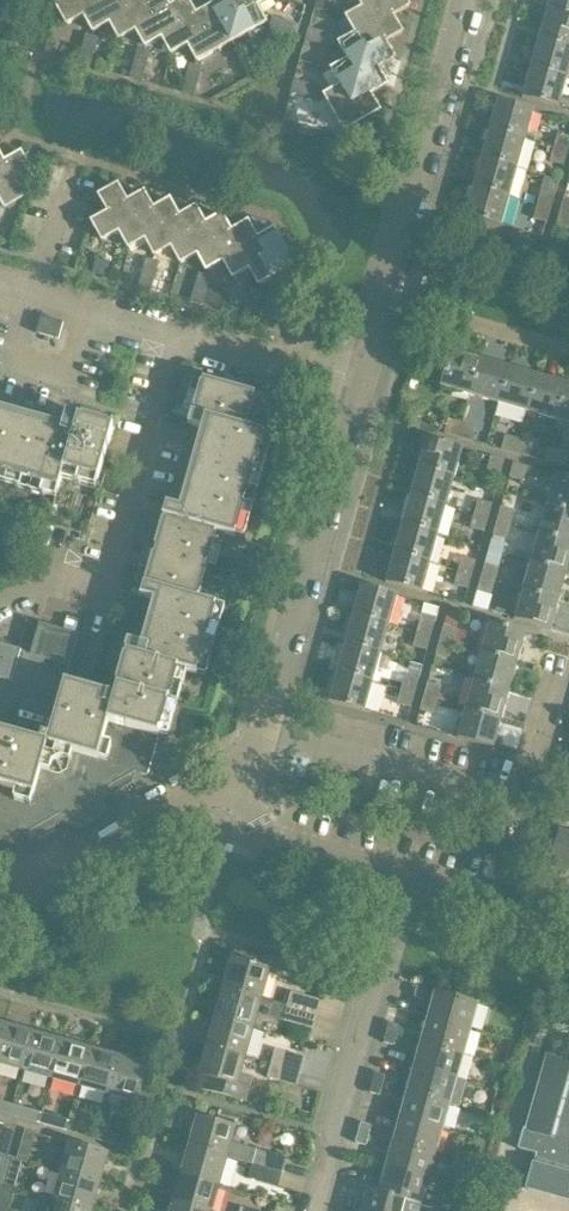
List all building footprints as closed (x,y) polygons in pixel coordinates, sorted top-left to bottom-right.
[(83,16),(83,15),(100,5),(97,0),(68,0),(56,7),(66,25),(83,16)] [(109,23),(126,13),(119,0),(97,0),(100,5),(83,15),(83,16),(92,33),(109,23)] [(135,31),(135,30),(152,20),(142,2),(143,1),(142,0),(119,0),(126,13),(109,23),(118,40),(135,31)] [(161,38),(161,37),(178,27),(168,9),(169,9),(164,0),(145,0),(143,1),(142,2),(152,20),(135,30),(135,31),(144,47),(161,38)] [(187,45),(204,35),(194,16),(195,16),(186,0),(184,0),(169,9),(168,9),(178,27),(161,37),(161,38),(166,47),(164,49),(167,55),(170,54),(170,55),(187,45)] [(231,43),(265,24),(256,7),(256,6),(238,17),(229,0),(224,0),(211,7),(231,43)] [(256,7),(269,0),(229,0),(238,17),(256,6),(256,7)] [(314,9),(323,11),(326,0),(317,0),(314,9)] [(363,9),(364,8),(374,26),(392,16),(392,17),(409,7),(405,0),(381,0),(358,0),(363,9)] [(546,11),(568,18),(568,0),(550,0),(546,11)] [(187,45),(197,62),(231,43),(211,7),(195,16),(194,16),(204,35),(187,45)] [(346,18),(355,35),(356,34),(366,52),(385,42),(385,43),(402,33),(392,17),(392,16),(374,26),(364,8),(363,9),(346,18)] [(538,40),(568,49),(568,18),(546,11),(538,40)] [(269,31),(282,35),(286,22),(272,19),(269,31)] [(286,22),(282,35),(296,39),(300,26),(286,22)] [(305,41),(319,45),(322,33),(308,29),(305,41)] [(322,33),(319,45),(333,49),(336,37),(322,33)] [(339,44),(348,61),(349,60),(359,78),(377,68),(378,69),(394,60),(385,43),(385,42),(366,52),(356,34),(355,35),(339,44)] [(85,36),(81,49),(94,53),(97,39),(85,36)] [(530,69),(567,79),(568,72),(568,49),(538,40),(530,69)] [(94,53),(81,49),(77,63),(90,67),(94,53)] [(137,50),(133,64),(146,67),(149,54),(137,50)] [(331,70),(341,87),(342,87),(352,105),(370,94),(370,95),(387,86),(378,69),(377,68),(359,78),(349,60),(348,61),(331,70)] [(146,67),(133,64),(130,78),(142,81),(146,67)] [(185,79),(198,82),(202,68),(189,65),(185,79)] [(567,79),(530,69),(522,98),(559,108),(567,79)] [(198,82),(185,79),(182,92),(194,96),(198,82)] [(290,94),(304,98),(307,85),(294,81),(290,94)] [(307,85),(304,98),(318,101),(321,89),(307,85)] [(342,87),(341,87),(324,96),(344,132),(380,112),(370,95),(370,94),(352,105),(342,87)] [(498,101),(489,130),(526,141),(534,111),(498,101)] [(489,130),(481,159),(517,169),(526,141),(489,130)] [(554,148),(567,152),(568,146),(568,138),(557,135),(554,148)] [(567,152),(554,148),(550,162),(563,166),(567,152)] [(5,209),(24,199),(14,182),(31,173),(21,154),(4,163),(4,164),(0,167),(0,201),(5,209)] [(481,159),(473,187),(510,198),(517,169),(481,159)] [(102,242),(119,232),(118,232),(136,222),(126,203),(127,203),(117,186),(99,197),(108,213),(92,223),(102,242)] [(510,198),(473,187),(465,216),(501,227),(510,198)] [(541,192),(537,205),(551,209),(555,196),(541,192)] [(128,249),(145,240),(145,239),(162,229),(152,211),(153,210),(144,194),(127,203),(126,203),(136,222),(118,232),(119,232),(128,249)] [(560,212),(568,215),(568,200),(564,198),(560,212)] [(154,256),(171,247),(171,246),(188,236),(178,218),(179,218),(170,201),(153,210),(152,211),(162,229),(145,239),(145,240),(154,256)] [(551,209),(537,205),(533,219),(547,223),(551,209)] [(180,264),(197,254),(197,253),(214,244),(204,225),(205,225),(196,208),(179,218),(178,218),(188,236),(171,246),(171,247),(180,264)] [(556,226),(568,229),(568,215),(560,212),(556,226)] [(206,271),(223,262),(223,261),(241,251),(230,233),(231,232),(222,215),(205,225),(204,225),(214,244),(197,253),(197,254),(206,271)] [(232,279),(249,269),(249,268),(266,258),(256,240),(257,240),(248,223),(231,232),(230,233),(241,251),(223,261),(223,262),(232,279)] [(249,268),(249,269),(259,286),(294,266),(274,230),(257,240),(256,240),(266,258),(249,268)] [(477,235),(472,252),(492,258),(497,240),(477,235)] [(93,274),(105,277),(109,263),(97,259),(93,274)] [(147,259),(143,273),(155,276),(159,263),(147,259)] [(155,276),(143,273),(139,287),(151,290),(155,276)] [(199,274),(195,288),(207,291),(211,277),(199,274)] [(207,291),(195,288),(191,302),(203,305),(207,291)] [(251,289),(247,302),(259,306),(263,292),(251,289)] [(259,306),(247,302),(243,316),(255,320),(259,306)] [(41,317),(36,334),(58,340),(63,323),(41,317)] [(440,388),(470,397),(480,360),(451,351),(440,388)] [(470,397),(498,405),(509,368),(480,360),(470,397)] [(498,405),(527,413),(537,376),(509,368),(498,405)] [(527,413),(555,421),(566,384),(537,376),(527,413)] [(209,431),(187,511),(166,505),(162,517),(164,518),(145,585),(143,585),(140,597),(161,603),(148,648),(127,642),(124,655),(126,655),(116,688),(116,689),(116,690),(114,698),(78,688),(91,639),(78,635),(72,656),(34,645),(40,625),(27,621),(18,652),(0,646),(0,842),(21,847),(24,836),(60,815),(90,823),(98,793),(136,773),(147,777),(158,738),(159,739),(159,737),(158,737),(177,670),(197,675),(216,605),(197,600),(216,533),(235,538),(264,433),(245,428),(255,394),(203,379),(193,413),(191,413),(188,426),(209,431)] [(555,421),(568,425),(568,385),(566,384),(555,421)] [(59,492),(64,473),(98,482),(113,430),(79,420),(79,419),(67,415),(61,436),(0,419),(0,475),(59,492)] [(444,434),(458,438),(462,424),(448,420),(444,434)] [(458,438),(472,442),(476,428),(462,424),(458,438)] [(501,450),(515,454),(519,440),(505,436),(501,450)] [(426,439),(418,468),(455,478),(463,449),(426,439)] [(515,454),(529,458),(533,444),(519,440),(515,454)] [(544,462),(558,466),(568,469),(568,454),(548,448),(544,462)] [(487,471),(500,475),(504,461),(491,457),(487,471)] [(510,478),(523,482),(527,467),(514,463),(510,478)] [(418,468),(410,497),(447,507),(455,478),(418,468)] [(547,504),(568,511),(568,479),(555,475),(547,504)] [(410,497),(402,525),(439,536),(447,507),(410,497)] [(478,501),(474,515),(488,519),(492,505),(478,501)] [(539,533),(568,541),(568,511),(547,504),(539,533)] [(501,507),(497,521),(511,525),(515,511),(501,507)] [(488,519),(474,515),(470,528),(484,532),(488,519)] [(497,521),(493,535),(507,539),(511,525),(497,521)] [(402,525),(394,554),(431,564),(439,536),(402,525)] [(531,561),(567,572),(568,566),(568,541),(539,533),(531,561)] [(431,564),(394,554),(386,583),(422,593),(431,564)] [(462,558),(458,572),(472,576),(476,562),(462,558)] [(531,561),(523,590),(559,600),(567,572),(531,561)] [(485,564),(481,578),(495,582),(499,568),(485,564)] [(458,572),(454,586),(468,589),(472,576),(458,572)] [(481,578),(477,592),(491,596),(495,582),(481,578)] [(361,586),(353,615),(389,626),(398,596),(361,586)] [(559,600),(523,590),(514,619),(551,630),(559,600)] [(353,615),(345,644),(381,654),(389,626),(353,615)] [(421,620),(417,633),(431,637),(435,623),(421,620)] [(490,622),(481,652),(518,662),(526,633),(490,622)] [(444,626),(440,640),(454,644),(458,630),(444,626)] [(417,633),(413,647),(427,651),(431,637),(417,633)] [(436,654),(450,657),(454,644),(440,640),(436,654)] [(345,644),(337,672),(373,683),(381,654),(345,644)] [(481,652),(473,680),(510,691),(518,662),(481,652)] [(373,683),(337,672),(328,702),(365,712),(373,683)] [(405,677),(401,691),(415,694),(419,681),(406,677),(405,677)] [(473,680),(465,709),(502,719),(510,691),(473,680)] [(428,683),(424,697),(438,701),(442,687),(428,683)] [(401,691),(397,704),(411,708),(415,694),(401,691)] [(438,701),(424,697),(420,711),(434,715),(438,701)] [(502,719),(465,709),(457,738),(494,748),(502,719)] [(568,874),(568,834),(559,831),(549,868),(568,874)] [(232,960),(224,990),(261,1000),(270,971),(255,967),(258,958),(236,951),(233,961),(232,960)] [(414,997),(424,1000),(427,990),(416,987),(414,997)] [(224,990),(216,1018),(253,1029),(261,1000),(224,990)] [(429,1019),(470,1030),(477,1004),(436,992),(429,1019)] [(291,993),(287,1008),(317,1016),(321,1001),(291,993)] [(317,1016),(287,1008),(283,1022),(313,1030),(317,1016)] [(216,1018),(208,1047),(245,1057),(253,1029),(216,1018)] [(422,1044),(463,1055),(470,1030),(429,1019),(422,1044)] [(389,1024),(386,1034),(396,1036),(399,1026),(389,1024)] [(22,1071),(33,1034),(5,1026),(0,1042),(0,1065),(22,1071)] [(22,1071),(51,1079),(62,1042),(33,1034),(22,1071)] [(396,1036),(386,1034),(383,1044),(394,1046),(396,1036)] [(51,1079),(79,1087),(90,1050),(62,1042),(51,1079)] [(415,1068),(456,1080),(463,1055),(422,1044),(415,1068)] [(245,1057),(208,1047),(200,1076),(204,1077),(201,1090),(246,1102),(253,1078),(241,1074),(245,1057)] [(79,1087),(108,1095),(119,1058),(90,1050),(79,1087)] [(275,1050),(271,1065),(301,1073),(305,1058),(275,1050)] [(119,1058),(108,1095),(137,1104),(148,1066),(119,1058)] [(301,1073),(271,1065),(267,1079),(297,1087),(301,1073)] [(408,1093),(449,1105),(460,1108),(467,1083),(456,1080),(415,1068),(408,1093)] [(375,1074),(372,1084),(382,1086),(385,1077),(375,1074)] [(382,1086),(372,1084),(369,1094),(380,1096),(382,1086)] [(401,1119),(442,1130),(449,1105),(408,1093),(401,1119)] [(9,1116),(12,1106),(0,1102),(0,1114),(9,1116)] [(23,1109),(20,1119),(38,1124),(41,1114),(23,1109)] [(52,1117),(49,1127),(66,1132),(70,1122),(52,1117)] [(198,1118),(190,1147),(227,1158),(253,1165),(282,1173),(286,1159),(231,1144),(235,1128),(198,1118)] [(394,1144),(435,1156),(442,1130),(401,1119),(394,1144)] [(361,1124),(358,1134),(368,1137),(371,1127),(361,1124)] [(81,1125),(78,1135),(95,1140),(98,1130),(81,1125)] [(109,1133),(106,1144),(124,1149),(127,1138),(109,1133)] [(368,1137),(358,1134),(355,1144),(366,1147),(368,1137)] [(0,1143),(0,1156),(2,1156),(8,1158),(8,1157),(13,1138),(2,1135),(0,1143)] [(17,1159),(17,1161),(23,1162),(27,1164),(33,1144),(22,1141),(17,1159)] [(70,1143),(62,1173),(100,1183),(108,1154),(70,1143)] [(387,1169),(428,1180),(435,1156),(394,1144),(387,1169)] [(190,1147),(181,1176),(219,1186),(227,1158),(190,1147)] [(4,1187),(10,1168),(0,1165),(0,1186),(4,1187)] [(278,1188),(282,1173),(253,1165),(249,1179),(278,1188)] [(10,1168),(4,1187),(15,1190),(20,1171),(10,1168)] [(410,1202),(410,1204),(421,1207),(432,1210),(440,1184),(428,1180),(387,1169),(380,1194),(410,1202)] [(54,1201),(88,1210),(92,1210),(100,1183),(62,1173),(54,1201)] [(173,1204),(197,1210),(212,1210),(219,1186),(181,1176),(173,1204)] [(362,1188),(369,1190),(369,1189),(372,1190),(375,1180),(365,1178),(362,1188)] [(0,1203),(0,1207),(9,1210),(15,1190),(4,1187),(0,1203)] [(363,1210),(408,1210),(410,1204),(410,1202),(380,1194),(380,1192),(372,1190),(369,1189),(369,1190),(363,1210)] [(54,1201),(41,1198),(37,1210),(88,1210),(54,1201)]
